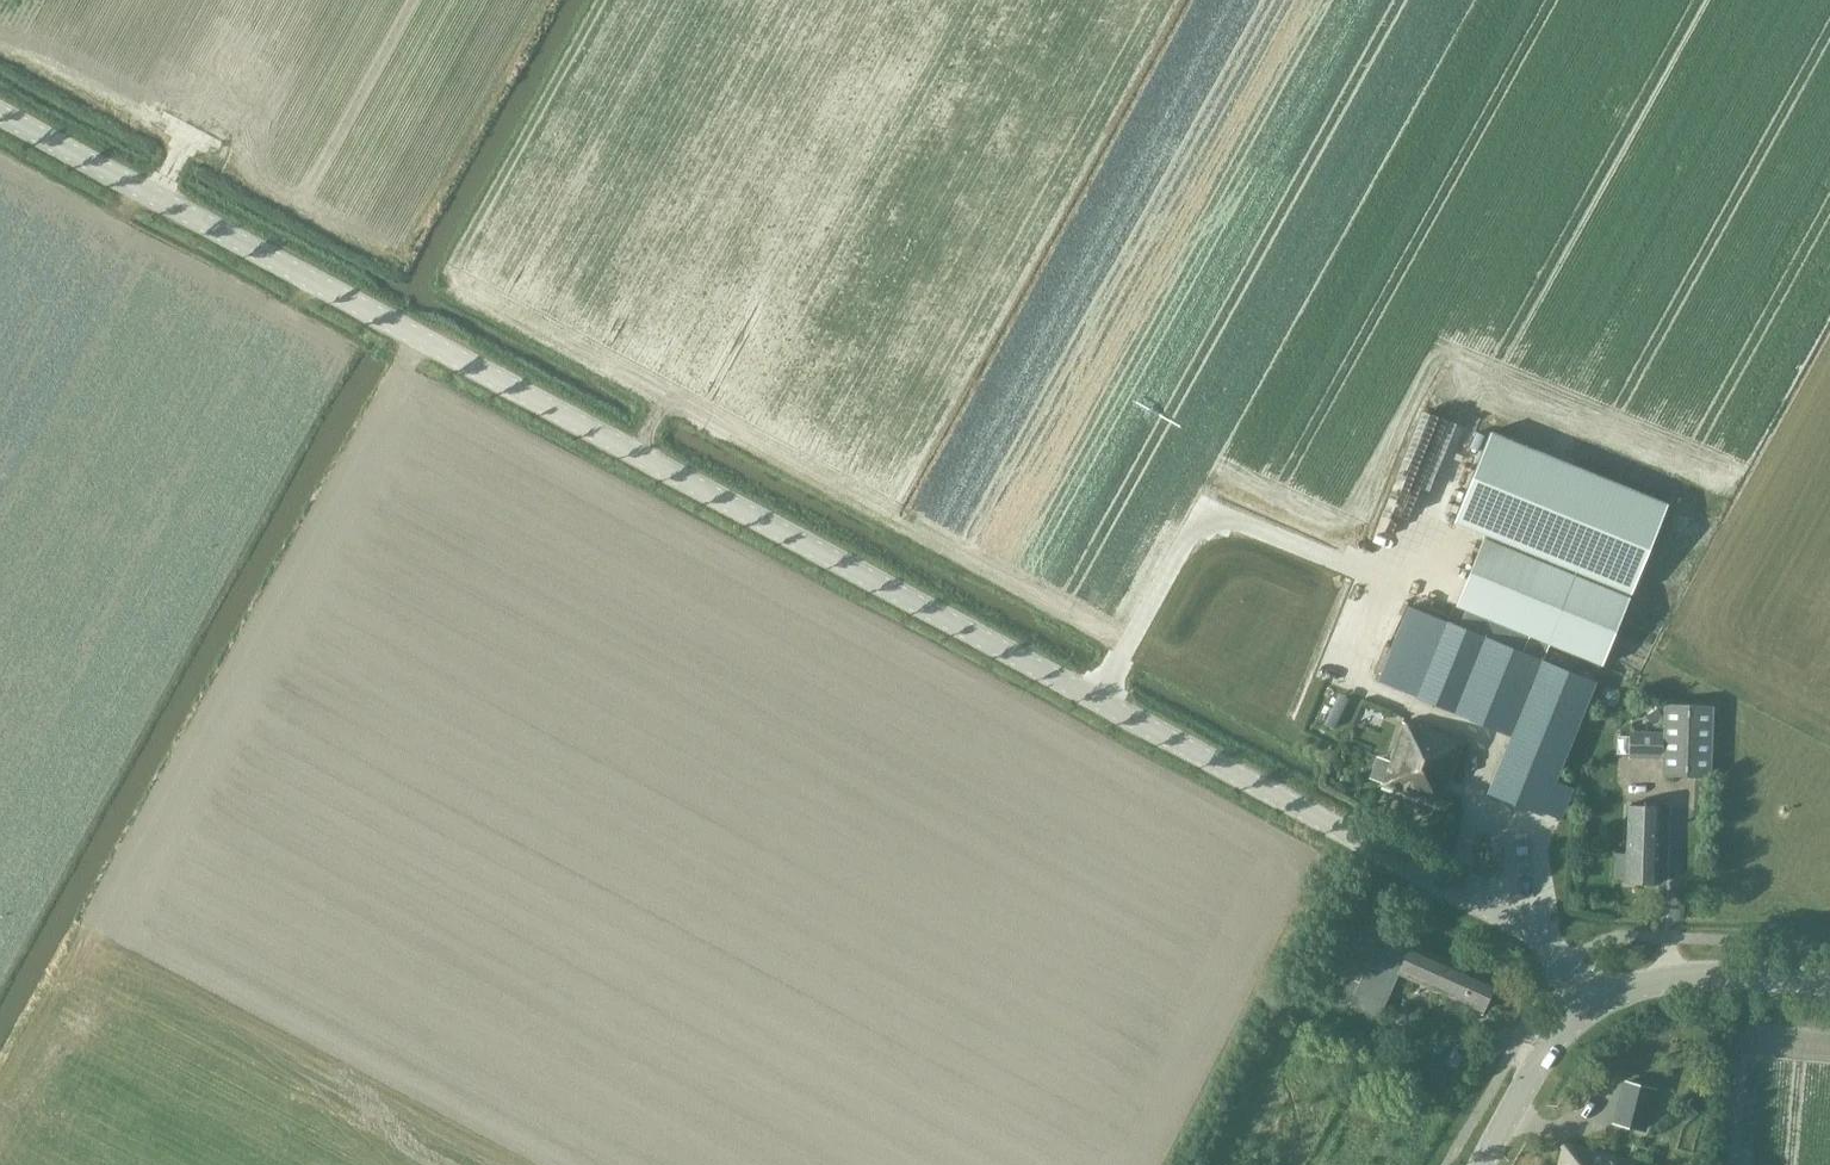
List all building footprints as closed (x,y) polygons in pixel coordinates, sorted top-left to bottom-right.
[(1667,504),(1490,432),(1457,513),(1453,521),(1484,534),(1631,594),(1634,585),(1667,504)] [(1497,642),(1446,621),(1407,605),(1377,680),(1415,696),(1510,735),(1487,792),(1541,814),(1542,811),(1560,818),(1572,788),(1555,781),(1595,682),(1557,666),(1561,655),(1547,649),(1549,643),(1602,665),(1629,598),(1483,538),(1455,605),(1528,634),(1521,652),(1514,649),(1519,638),(1502,631),(1497,642)] [(1713,705),(1688,705),(1663,704),(1662,732),(1629,732),(1628,757),(1661,759),(1661,776),(1711,777),(1713,705)] [(1439,804),(1463,743),(1403,723),(1381,783),(1439,804)] [(1661,806),(1627,805),(1625,882),(1658,883),(1661,806)] [(1382,930),(1382,931),(1363,923),(1329,996),(1348,1005),(1378,1019),(1398,975),(1483,1013),(1498,981),(1411,941),(1410,943),(1382,930)] [(1657,1084),(1621,1075),(1610,1119),(1646,1128),(1657,1084)] [(1556,1164),(1637,1164),(1638,1161),(1562,1142),(1556,1164)]
